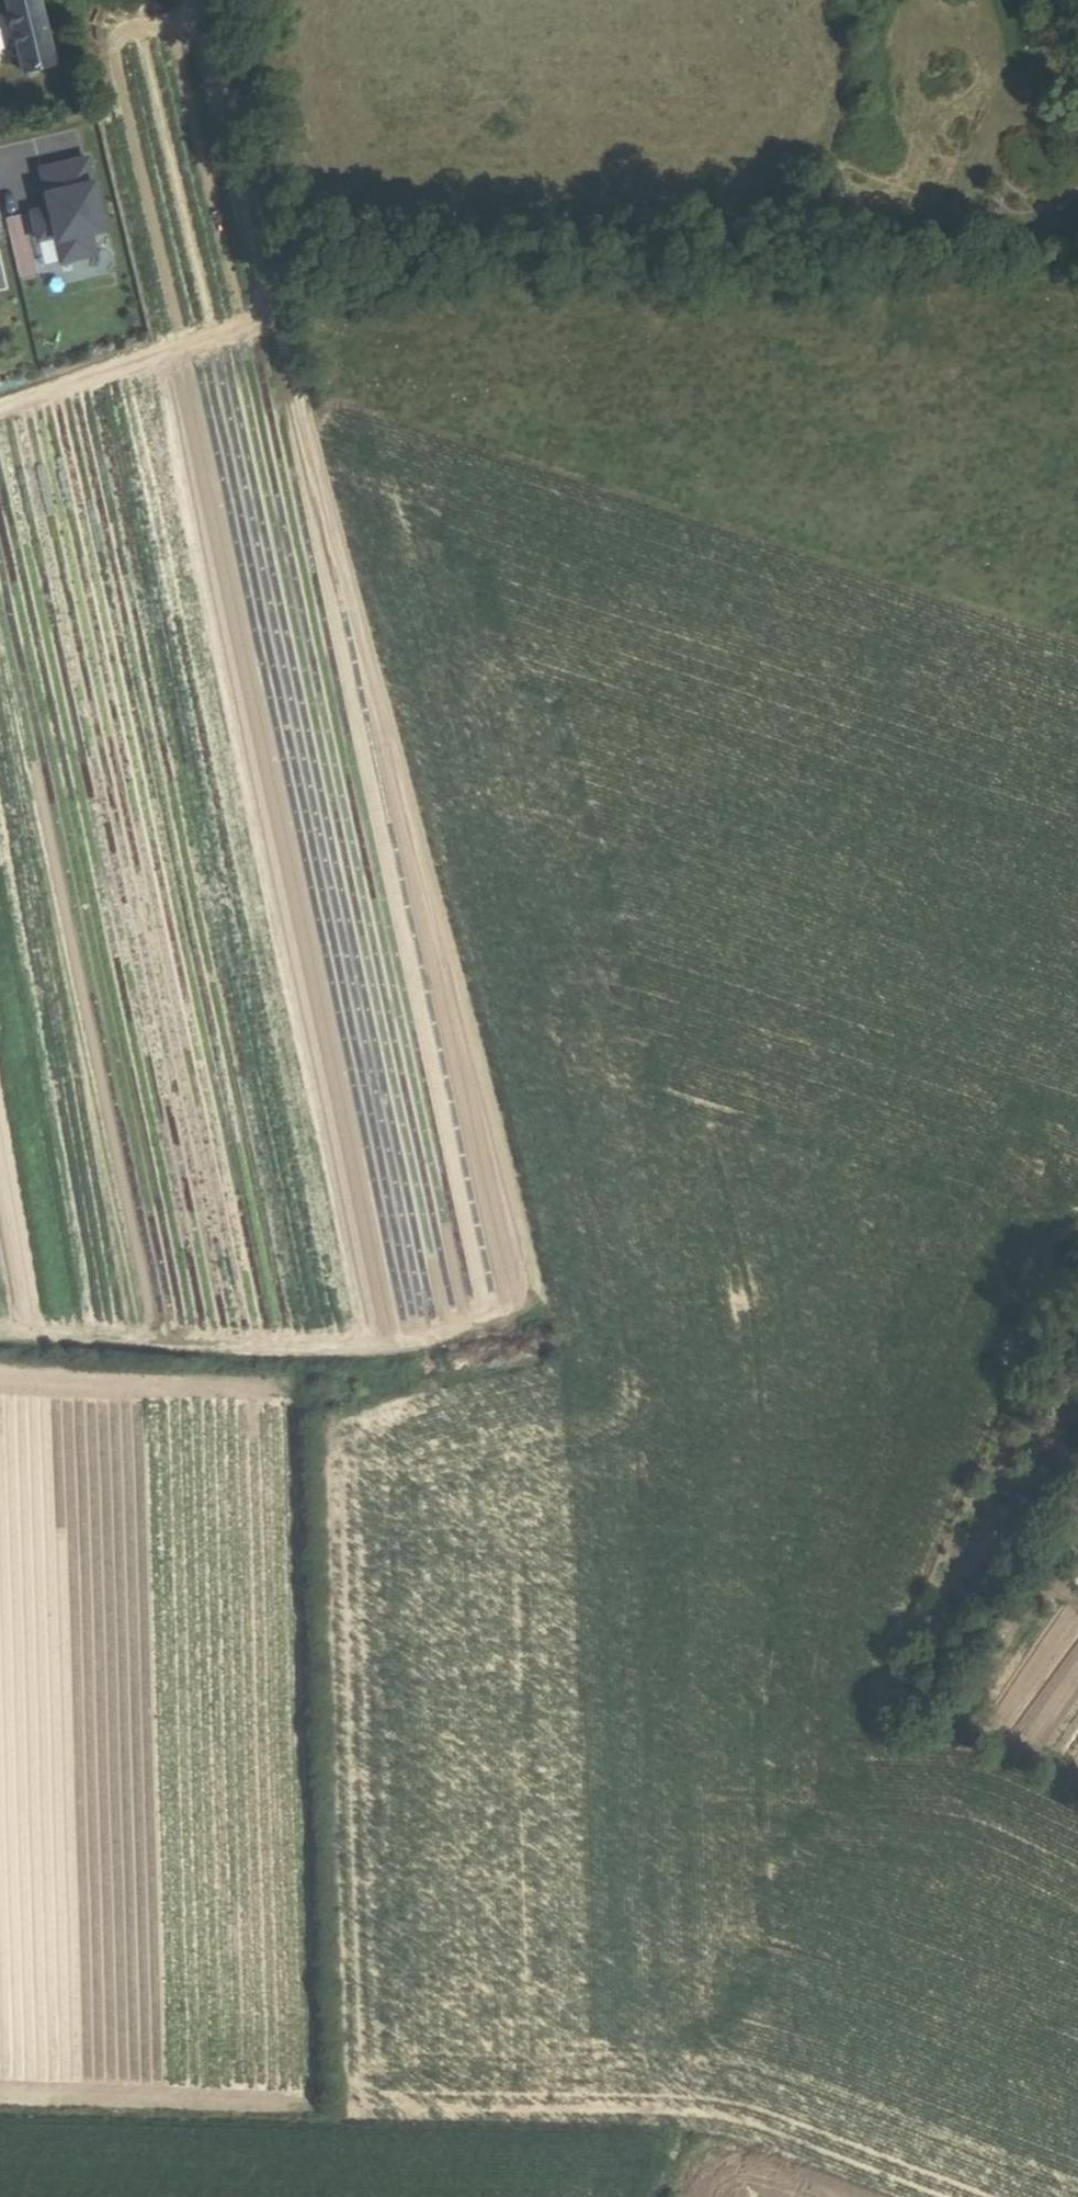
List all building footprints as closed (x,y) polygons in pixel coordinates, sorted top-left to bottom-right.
[(58,67),(42,0),(8,0),(26,74),(58,67)] [(88,158),(34,169),(56,242),(63,266),(93,257),(103,225),(88,158)] [(1066,1495),(1074,1503),(1077,1507),(1077,1483),(1066,1495)]
